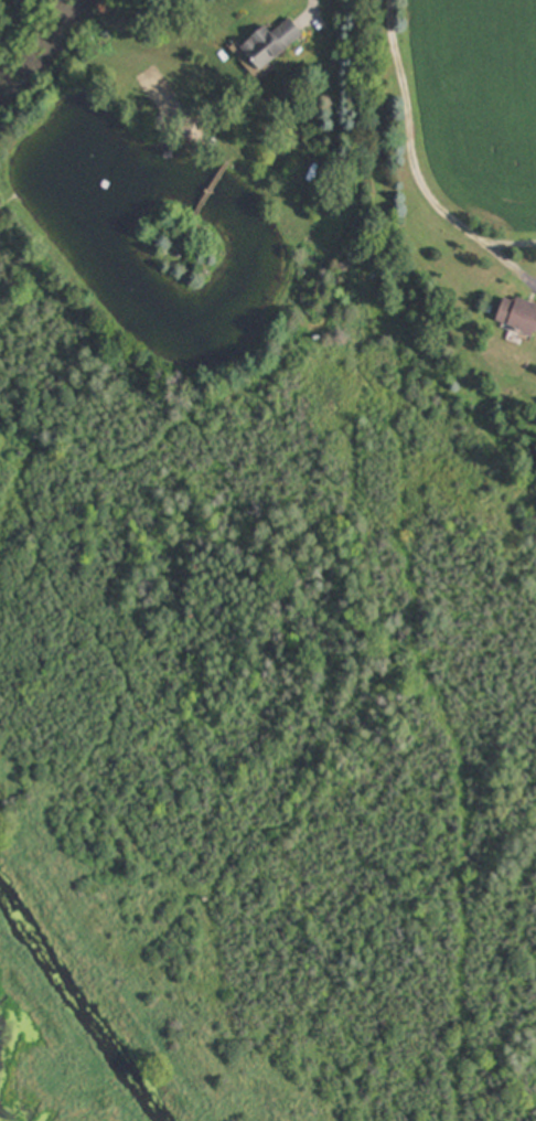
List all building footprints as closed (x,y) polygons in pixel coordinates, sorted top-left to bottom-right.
[(274,33),(269,26),(243,47),(263,71),(307,35),(293,18),(274,33)] [(535,335),(535,305),(507,297),(500,325),(535,335)]
